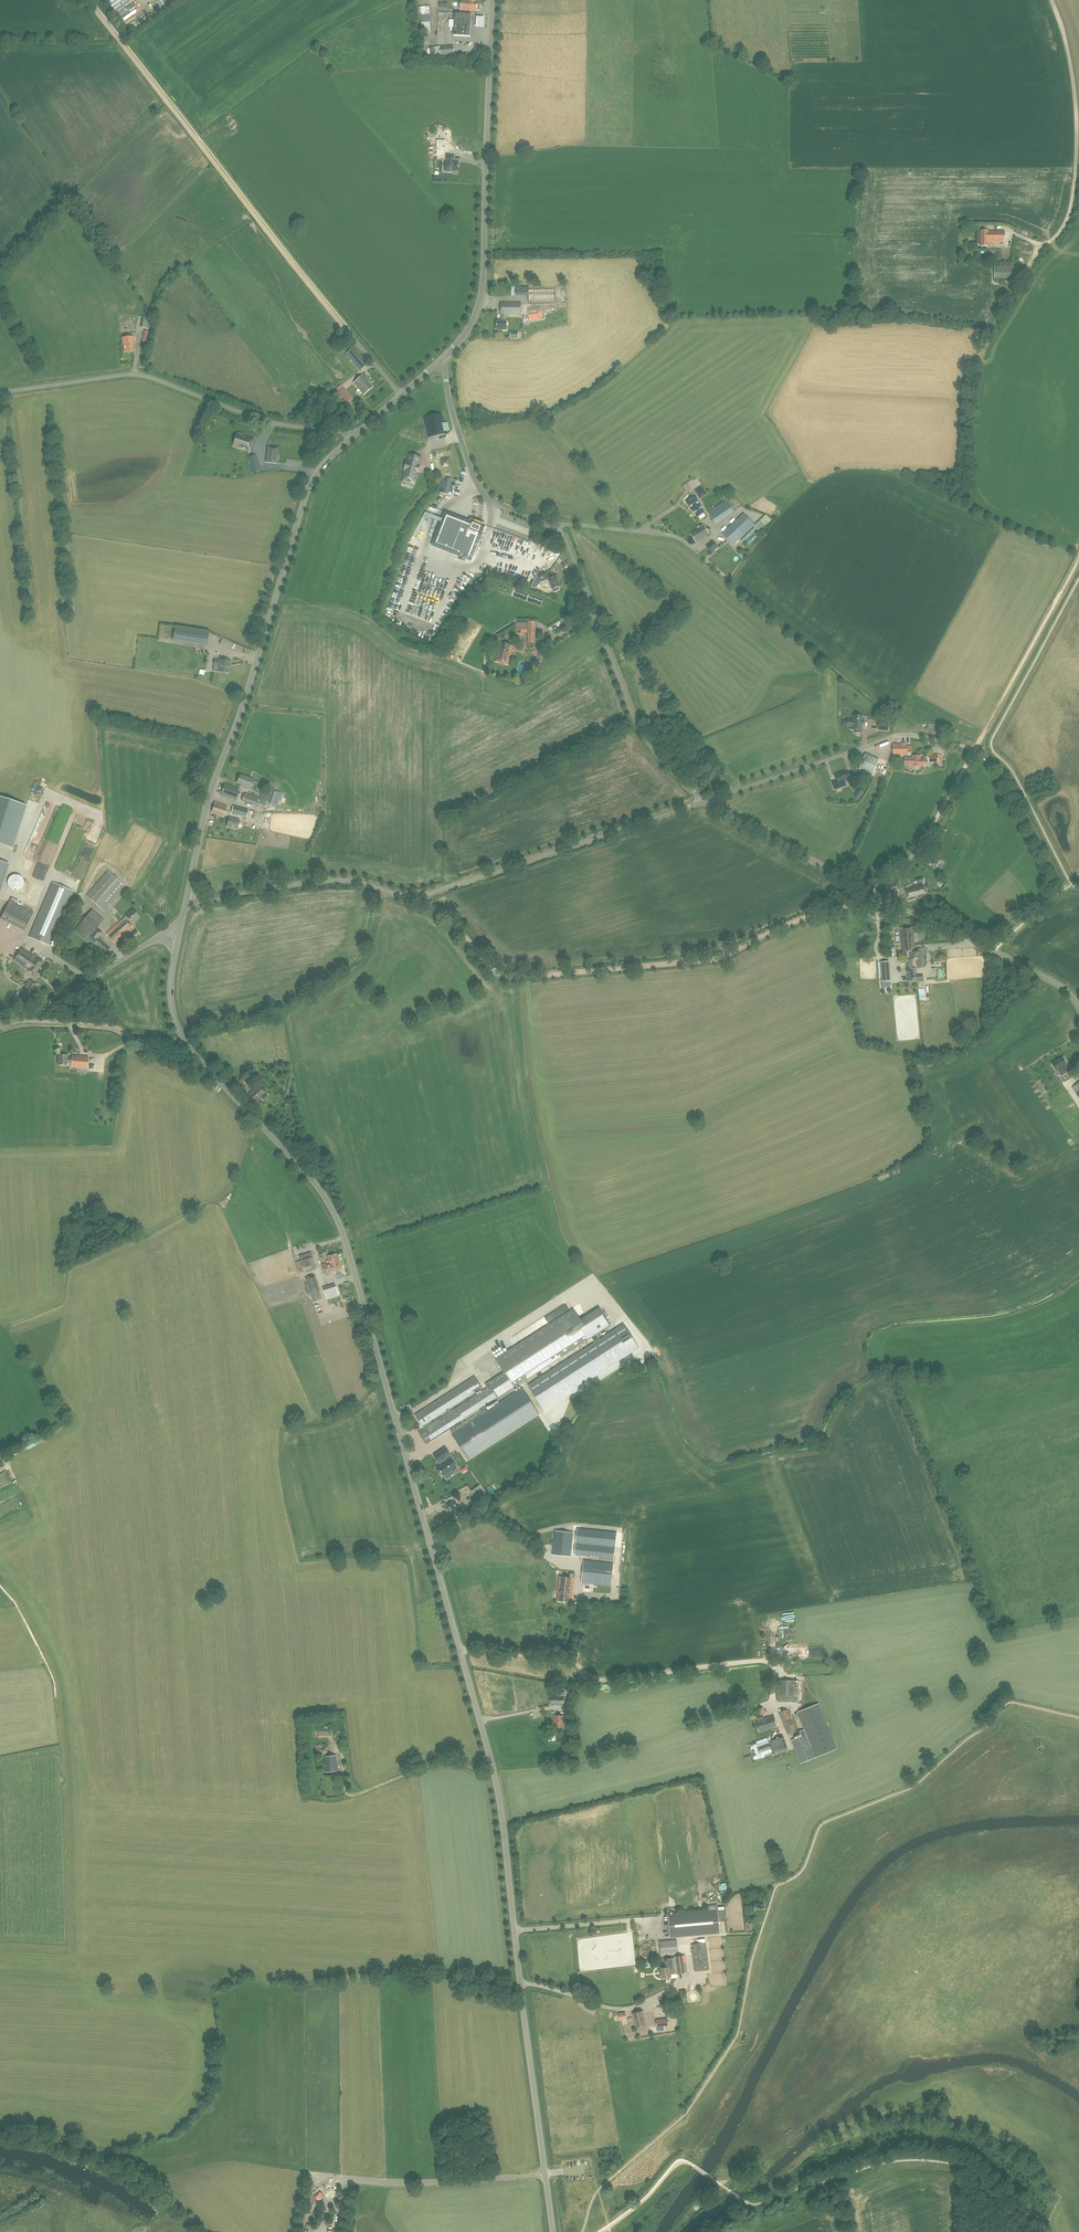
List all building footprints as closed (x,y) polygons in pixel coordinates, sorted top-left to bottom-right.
[(476,0),(469,0),(468,0),(461,0),(461,11),(476,12),(477,1),(476,0)] [(430,22),(429,6),(418,7),(418,12),(421,11),(422,22),(422,23),(422,33),(431,33),(430,22)] [(470,36),(471,14),(455,13),(454,20),(449,20),(448,28),(454,28),(453,36),(470,36)] [(483,18),(475,18),(474,29),(483,29),(483,18)] [(441,57),(454,56),(453,46),(440,47),(441,57)] [(459,164),(458,164),(458,162),(454,162),(454,155),(447,155),(446,162),(445,171),(452,172),(452,171),(458,171),(458,167),(459,166),(459,164)] [(1004,242),(1004,231),(981,231),(980,246),(988,247),(988,242),(1004,242)] [(1017,278),(1017,266),(994,266),(994,278),(1017,278)] [(529,290),(529,286),(521,286),(516,286),(516,287),(514,287),(511,287),(511,294),(515,294),(515,296),(529,295),(529,304),(555,304),(555,290),(529,290)] [(521,315),(521,303),(501,303),(501,315),(501,321),(496,321),(496,330),(506,330),(506,321),(505,321),(505,315),(521,315)] [(529,321),(543,318),(541,307),(527,309),(529,321)] [(150,332),(150,330),(150,329),(152,318),(142,316),(140,328),(147,329),(146,332),(144,331),(142,341),(148,342),(150,332)] [(134,351),(133,344),(134,344),(133,336),(122,338),(123,346),(124,346),(124,352),(134,351)] [(360,370),(367,364),(353,348),(346,354),(360,370)] [(363,394),(373,386),(363,375),(354,383),(363,394)] [(352,398),(341,385),(336,389),(347,402),(352,398)] [(444,423),(442,413),(423,417),(428,438),(447,434),(446,431),(450,430),(448,422),(444,423)] [(239,432),(236,441),(240,443),(239,448),(250,451),(251,446),(249,445),(250,444),(252,444),(253,439),(243,436),(244,434),(239,432)] [(268,447),(266,462),(276,463),(278,448),(268,447)] [(440,472),(450,471),(448,449),(438,450),(440,472)] [(401,481),(415,485),(422,456),(415,453),(409,453),(401,481)] [(259,465),(252,467),(254,474),(260,472),(259,465)] [(449,490),(452,479),(446,478),(445,481),(442,480),(440,488),(449,490)] [(694,514),(695,514),(697,517),(705,512),(700,505),(701,505),(695,497),(690,500),(687,502),(686,503),(691,510),(692,509),(693,511),(693,512),(694,514)] [(715,523),(733,511),(726,500),(708,512),(715,523)] [(478,522),(471,520),(470,522),(445,512),(432,546),(457,556),(458,554),(460,555),(460,556),(471,561),(480,537),(481,537),(486,525),(478,522)] [(732,544),(754,525),(743,513),(722,533),(732,544)] [(759,531),(765,525),(760,520),(754,526),(759,531)] [(696,542),(709,533),(704,525),(691,534),(696,542)] [(514,553),(521,536),(503,529),(501,533),(499,532),(496,537),(497,537),(495,541),(498,542),(496,545),(514,553)] [(712,553),(718,547),(712,540),(706,546),(712,553)] [(541,583),(548,580),(553,592),(560,590),(559,586),(562,585),(561,585),(560,585),(556,576),(558,575),(548,579),(545,571),(537,574),(532,584),(531,587),(535,588),(541,583)] [(404,609),(404,608),(401,616),(408,619),(415,599),(409,597),(404,609)] [(527,633),(527,623),(515,622),(515,636),(523,636),(523,633),(527,633)] [(207,645),(209,632),(175,627),(173,639),(207,645)] [(507,665),(512,645),(501,642),(496,661),(507,665)] [(231,661),(219,659),(219,660),(215,660),(214,665),(213,670),(218,671),(229,673),(231,661)] [(212,676),(213,671),(202,669),(201,674),(207,675),(206,679),(210,679),(210,676),(212,676)] [(853,727),(853,730),(861,731),(862,722),(862,716),(861,716),(861,710),(843,709),(843,716),(835,715),(835,723),(842,723),(843,727),(853,727)] [(889,723),(879,722),(878,729),(888,730),(889,723)] [(893,755),(907,755),(907,743),(893,743),(893,755)] [(873,775),(879,760),(865,754),(859,770),(873,775)] [(942,767),(942,761),(938,761),(938,754),(928,754),(928,762),(937,762),(937,767),(942,767)] [(905,765),(913,766),(920,766),(924,766),(924,759),(920,759),(920,756),(913,756),(913,758),(910,758),(905,757),(905,765)] [(892,776),(894,763),(887,762),(886,767),(883,767),(882,774),(892,776)] [(835,790),(846,785),(845,781),(851,779),(847,770),(835,775),(837,781),(832,783),(835,790)] [(250,790),(254,780),(240,775),(237,783),(239,784),(238,788),(225,783),(221,795),(236,800),(241,787),(250,790)] [(859,788),(853,796),(858,800),(864,792),(859,788)] [(264,807),(266,801),(244,793),(242,800),(255,805),(256,804),(264,807)] [(223,817),(227,806),(215,802),(211,813),(223,817)] [(247,817),(248,810),(233,806),(231,813),(247,817)] [(237,829),(240,820),(229,817),(227,826),(237,829)] [(103,911),(125,886),(108,871),(86,896),(103,911)] [(899,880),(887,883),(887,885),(884,886),(885,892),(889,891),(889,894),(895,892),(895,890),(898,889),(898,892),(902,891),(899,880)] [(50,945),(73,891),(52,882),(29,937),(50,945)] [(908,901),(926,896),(923,883),(905,888),(908,901)] [(24,930),(33,912),(9,901),(0,918),(24,930)] [(105,956),(111,950),(98,938),(102,933),(97,928),(104,920),(92,909),(81,923),(75,930),(105,956)] [(132,923),(139,917),(133,909),(126,915),(126,916),(108,933),(107,935),(115,943),(133,927),(127,920),(128,919),(132,923)] [(915,945),(914,927),(901,928),(902,952),(907,952),(907,944),(909,944),(910,944),(910,945),(912,945),(915,945)] [(134,939),(139,934),(135,930),(130,935),(134,939)] [(907,944),(907,952),(911,952),(911,959),(918,959),(918,962),(917,962),(917,964),(924,964),(923,949),(916,950),(916,951),(915,951),(915,945),(912,945),(910,945),(910,944),(909,944),(907,944)] [(35,954),(33,956),(21,948),(13,961),(34,975),(42,963),(36,959),(38,956),(35,954)] [(882,982),(891,981),(889,961),(881,962),(882,965),(881,965),(882,982)] [(910,982),(917,982),(923,981),(923,975),(916,975),(916,968),(909,969),(910,982)] [(30,1002),(39,984),(29,980),(21,998),(30,1002)] [(71,1059),(67,1058),(67,1055),(59,1054),(58,1064),(66,1065),(67,1063),(71,1063),(71,1067),(88,1068),(88,1057),(72,1055),(71,1059)] [(1067,1072),(1064,1066),(1066,1065),(1065,1064),(1066,1062),(1065,1061),(1064,1061),(1061,1057),(1051,1064),(1056,1071),(1058,1070),(1061,1075),(1067,1072)] [(253,1064),(250,1066),(246,1070),(248,1072),(253,1068),(256,1065),(255,1064),(253,1064)] [(240,1080),(238,1081),(236,1078),(233,1082),(235,1084),(234,1086),(240,1092),(246,1086),(240,1080)] [(263,1101),(268,1095),(258,1085),(245,1097),(254,1105),(261,1099),(263,1101)] [(300,1261),(296,1262),(295,1262),(299,1274),(300,1273),(303,1272),(303,1273),(317,1269),(313,1257),(312,1253),(299,1256),(300,1261)] [(338,1261),(336,1254),(328,1256),(329,1262),(321,1264),(325,1276),(341,1272),(339,1261),(338,1261)] [(311,1292),(320,1289),(314,1274),(306,1278),(311,1292)] [(340,1299),(339,1295),(335,1285),(324,1289),(327,1299),(333,1297),(334,1301),(340,1299)] [(318,1290),(311,1292),(314,1303),(322,1300),(318,1290)] [(533,1406),(521,1388),(488,1410),(486,1405),(498,1397),(514,1387),(519,1384),(536,1373),(540,1371),(592,1337),(591,1335),(584,1325),(581,1320),(573,1309),(495,1359),(504,1372),(485,1384),(487,1388),(470,1399),(469,1397),(483,1388),(475,1376),(461,1385),(415,1415),(423,1427),(431,1421),(432,1424),(420,1432),(419,1432),(426,1444),(428,1443),(479,1410),(482,1414),(475,1419),(486,1436),(489,1434),(493,1440),(504,1433),(500,1427),(533,1406)] [(528,1385),(543,1409),(639,1348),(623,1324),(543,1375),(540,1371),(536,1373),(539,1378),(528,1385)] [(450,1459),(448,1456),(449,1456),(445,1451),(435,1458),(439,1463),(441,1461),(443,1464),(437,1468),(440,1473),(442,1472),(444,1475),(450,1471),(451,1472),(457,1467),(451,1458),(450,1459)] [(489,1494),(486,1490),(483,1492),(482,1491),(476,1496),(480,1502),(486,1497),(486,1496),(489,1494)] [(457,1515),(457,1514),(456,1513),(457,1513),(456,1512),(460,1511),(456,1503),(459,1502),(455,1495),(448,1499),(450,1503),(447,1505),(452,1515),(452,1516),(453,1517),(454,1517),(456,1517),(457,1516),(457,1515)] [(615,1546),(615,1544),(616,1532),(577,1528),(576,1543),(575,1556),(578,1556),(578,1555),(579,1553),(591,1554),(591,1556),(603,1557),(602,1558),(614,1560),(615,1546)] [(571,1555),(573,1532),(555,1530),(554,1541),(551,1540),(550,1544),(553,1545),(553,1553),(571,1555)] [(611,1586),(613,1563),(584,1560),(582,1583),(611,1586)] [(571,1602),(574,1578),(559,1576),(557,1591),(558,1591),(557,1600),(571,1602)] [(778,1701),(794,1701),(794,1680),(778,1680),(778,1701)] [(551,1705),(564,1704),(564,1696),(551,1696),(551,1705)] [(801,1763),(809,1760),(837,1748),(818,1702),(796,1712),(804,1729),(799,1731),(801,1736),(800,1737),(791,1740),(801,1763)] [(788,1734),(796,1731),(787,1709),(779,1712),(788,1734)] [(554,1727),(565,1727),(564,1715),(554,1715),(554,1727)] [(777,1726),(773,1715),(764,1718),(764,1716),(758,1718),(758,1720),(755,1720),(759,1732),(777,1726)] [(753,1760),(773,1754),(767,1738),(748,1745),(753,1760)] [(790,1751),(789,1744),(781,1746),(780,1739),(775,1740),(776,1744),(774,1745),(776,1754),(790,1751)] [(328,1748),(328,1744),(320,1744),(316,1745),(316,1747),(316,1752),(319,1753),(319,1755),(328,1755),(328,1752),(328,1750),(326,1750),(326,1748),(328,1748)] [(325,1772),(338,1771),(336,1755),(324,1756),(325,1772)] [(746,1763),(752,1761),(750,1755),(744,1757),(746,1763)] [(670,1937),(720,1933),(718,1910),(668,1914),(670,1937)] [(660,1953),(678,1952),(677,1939),(659,1941),(660,1953)] [(695,1971),(709,1969),(706,1942),(692,1944),(695,1971)] [(686,1965),(685,1955),(674,1956),(674,1958),(674,1959),(672,1959),(664,1959),(665,1967),(661,1968),(662,1978),(671,1977),(670,1973),(676,1972),(676,1973),(687,1972),(686,1965)] [(636,2027),(646,2024),(643,2011),(632,2013),(636,2027)] [(620,2020),(627,2018),(625,2012),(618,2014),(620,2020)] [(662,2026),(668,2025),(667,2019),(656,2020),(657,2028),(662,2027),(662,2026)]
